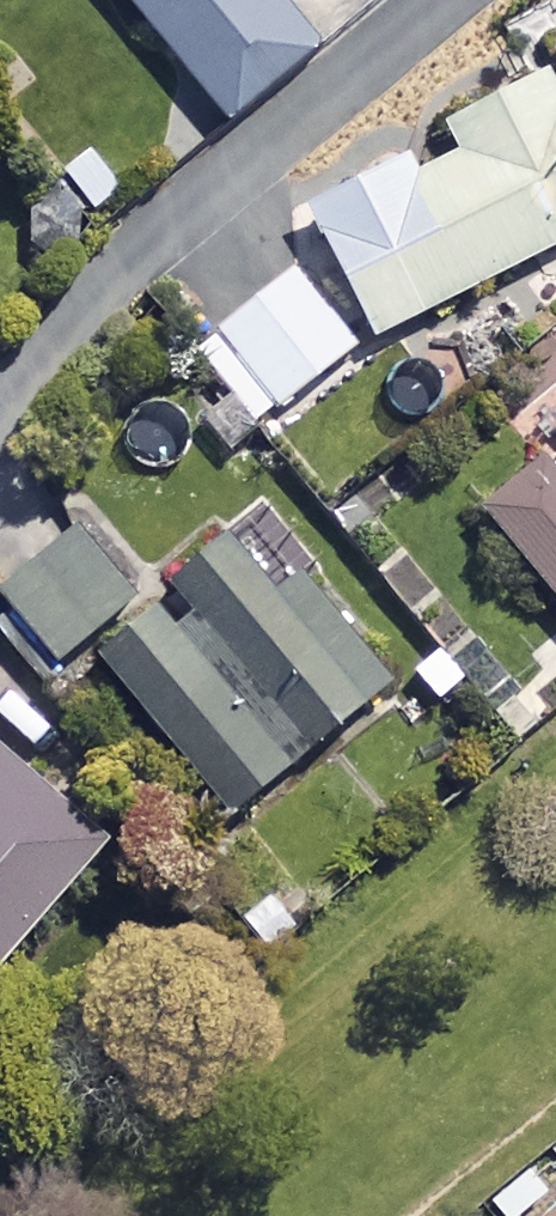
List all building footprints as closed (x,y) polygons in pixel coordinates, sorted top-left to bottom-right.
[(223,121),(313,46),(275,0),(122,0),(223,121)] [(542,95),(533,78),(440,125),(445,135),(301,207),(368,339),(555,244),(555,88),(542,95)] [(349,347),(289,272),(212,333),(272,408),(349,347)] [(454,486),(555,606),(555,399),(454,486)] [(47,665),(134,592),(30,468),(0,493),(0,610),(47,665)] [(381,683),(252,526),(92,658),(222,814),(381,683)] [(0,762),(0,959),(98,846),(0,762)] [(506,1215),(555,1215),(555,1177),(506,1215)]
